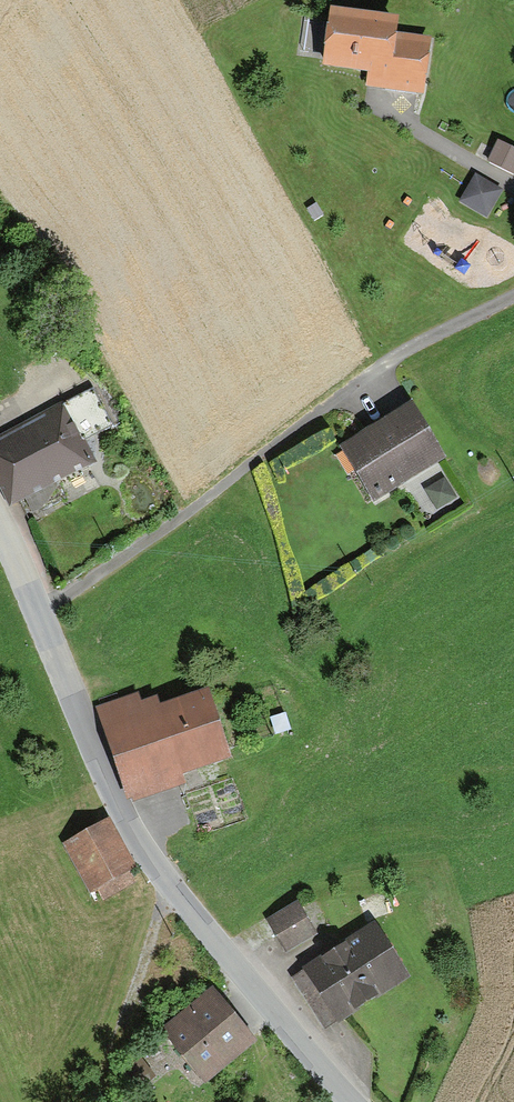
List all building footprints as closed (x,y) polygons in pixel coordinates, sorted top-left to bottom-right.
[(305,54),(324,56),(328,16),(310,14),(305,54)] [(386,43),(388,29),(334,22),(329,60),(374,66),(372,78),(416,83),(421,47),(386,43)] [(489,160),(513,173),(513,148),(499,141),(489,160)] [(492,216),(506,189),(476,174),(462,201),(492,216)] [(341,445),(377,499),(436,460),(400,406),(341,445)] [(86,457),(60,412),(0,447),(0,478),(12,499),(86,457)] [(96,710),(127,804),(132,802),(133,805),(187,788),(184,779),(233,763),(210,693),(161,709),(158,699),(141,704),(139,696),(96,710)] [(64,846),(89,895),(137,870),(111,821),(64,846)] [(283,950),(311,931),(291,902),(263,921),(283,950)] [(402,972),(370,925),(306,969),(338,1016),(402,972)] [(250,1034),(210,986),(160,1029),(201,1076),(250,1034)]
